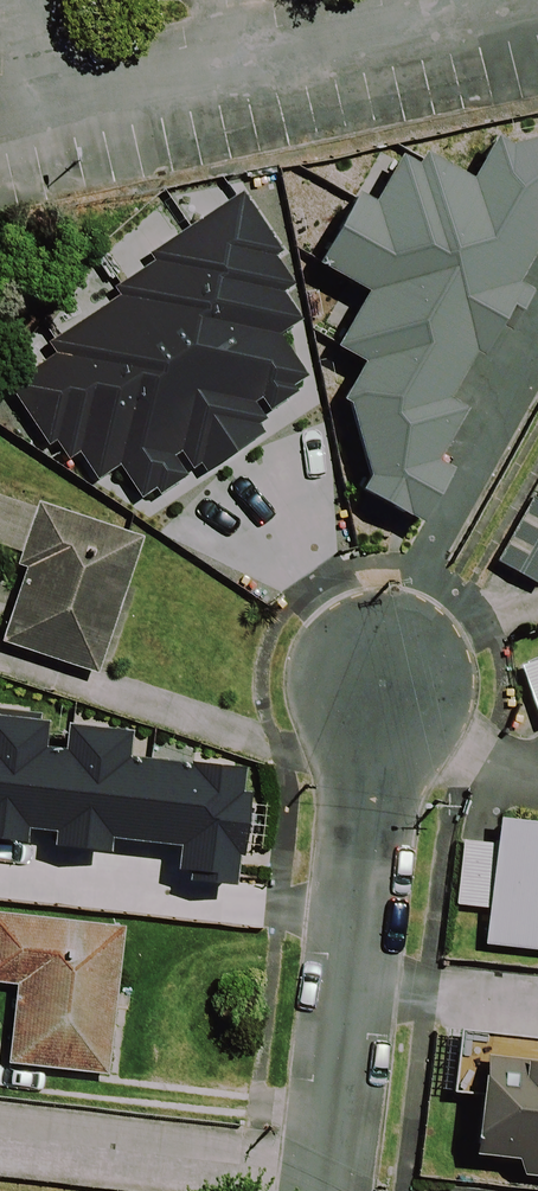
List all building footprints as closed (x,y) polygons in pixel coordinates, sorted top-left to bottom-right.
[(334,350),(361,366),(339,403),(347,407),(367,479),(359,493),(420,527),(451,472),(435,463),(465,411),(447,401),(473,355),(481,360),(498,330),(506,335),(530,293),(516,285),(537,247),(537,141),(510,149),(494,140),(471,182),(423,155),(416,168),(399,158),(373,204),(357,195),(316,267),(366,295),(334,350)] [(279,253),(241,194),(148,254),(153,262),(112,288),(118,297),(52,339),(59,350),(6,385),(47,447),(55,441),(67,460),(78,453),(95,480),(118,465),(140,500),(156,489),(159,494),(185,477),(172,456),(179,451),(191,469),(200,463),(207,473),(264,435),(258,426),(266,421),(254,403),(260,399),(269,413),(296,395),(291,388),(306,378),(277,335),(300,320),(282,292),(293,285),(275,256),(279,253)] [(537,586),(537,502),(533,499),(497,563),(537,586)] [(0,643),(96,675),(142,539),(37,504),(16,567),(25,570),(0,643)] [(519,666),(537,718),(537,659),(519,666)] [(44,725),(38,724),(39,715),(0,711),(0,844),(24,847),(26,833),(52,836),(50,850),(107,857),(109,843),(177,851),(174,874),(186,875),(185,883),(231,889),(235,860),(240,861),(247,798),(240,797),(242,775),(126,761),(129,735),(65,728),(62,754),(41,751),(44,725)] [(483,946),(537,952),(537,826),(498,821),(495,842),(463,838),(455,905),(487,909),(483,946)] [(123,927),(0,914),(0,985),(14,986),(6,1066),(107,1077),(123,927)] [(484,1059),(472,1158),(515,1163),(522,1178),(537,1180),(537,1065),(484,1059)]
